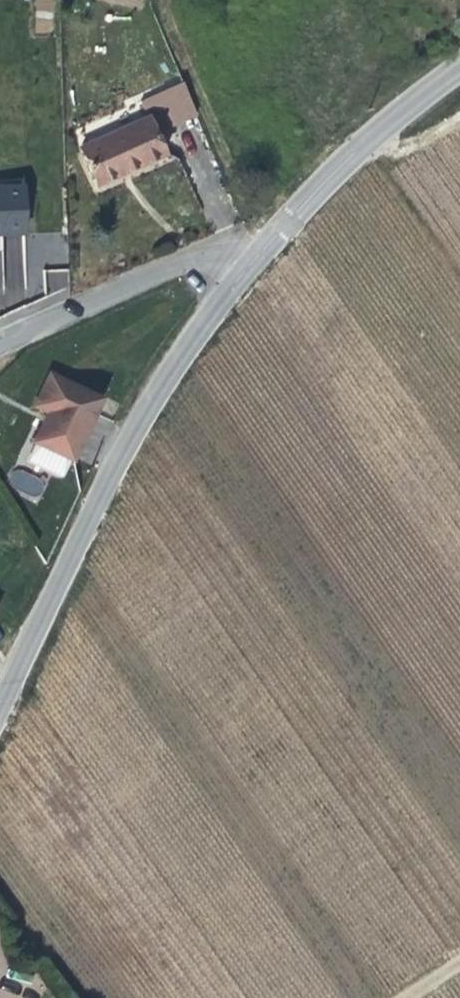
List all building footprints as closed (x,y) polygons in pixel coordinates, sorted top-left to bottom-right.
[(51,33),(55,0),(36,0),(32,31),(51,33)] [(107,188),(171,158),(154,122),(89,152),(107,188)] [(30,234),(28,182),(0,183),(0,235),(30,234)] [(48,290),(69,287),(66,269),(45,272),(48,290)] [(100,406),(45,379),(29,410),(44,417),(29,447),(69,466),(100,406)] [(6,485),(36,500),(45,482),(15,467),(6,485)]
